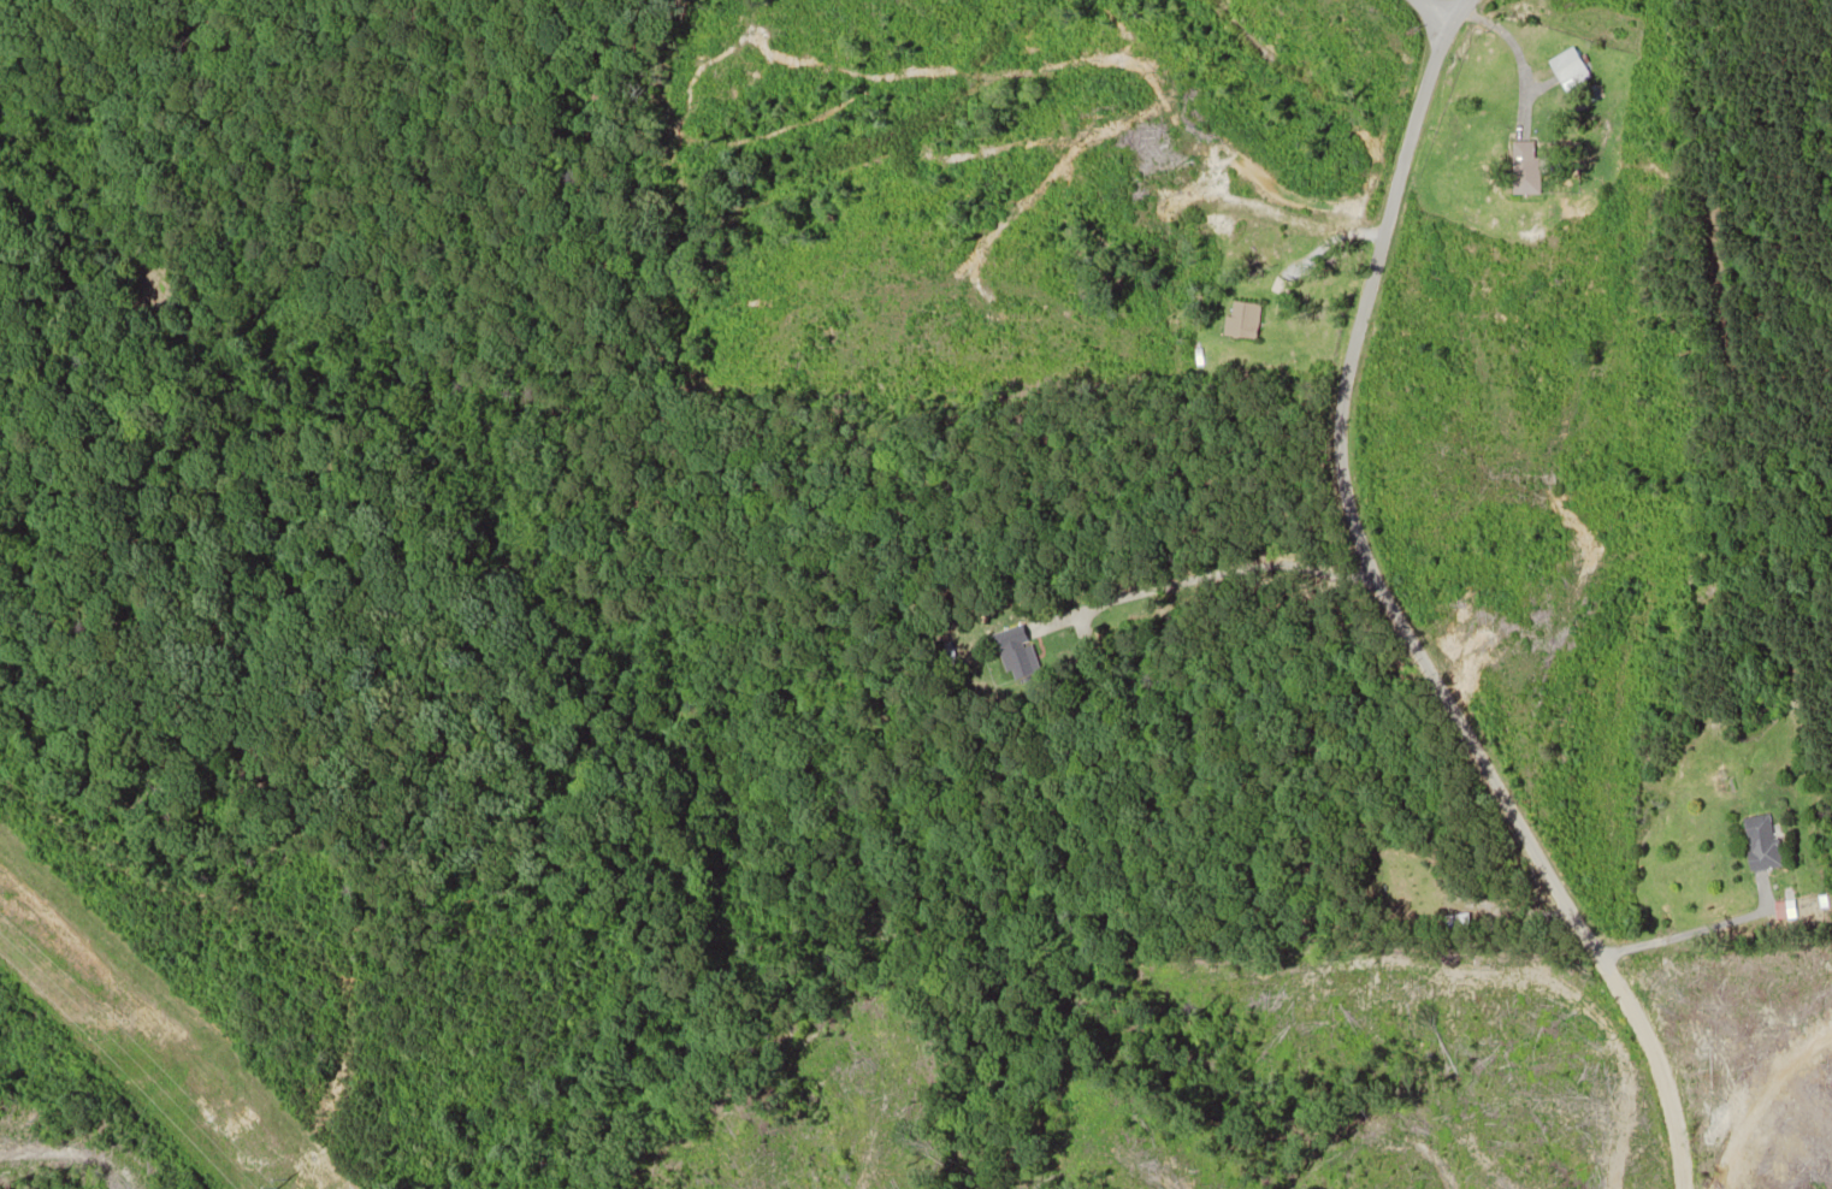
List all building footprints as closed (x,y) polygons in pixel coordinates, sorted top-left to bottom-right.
[(1562,90),(1590,79),(1577,46),(1549,58),(1562,90)] [(1775,812),(1745,817),(1754,870),(1784,864),(1775,812)]
